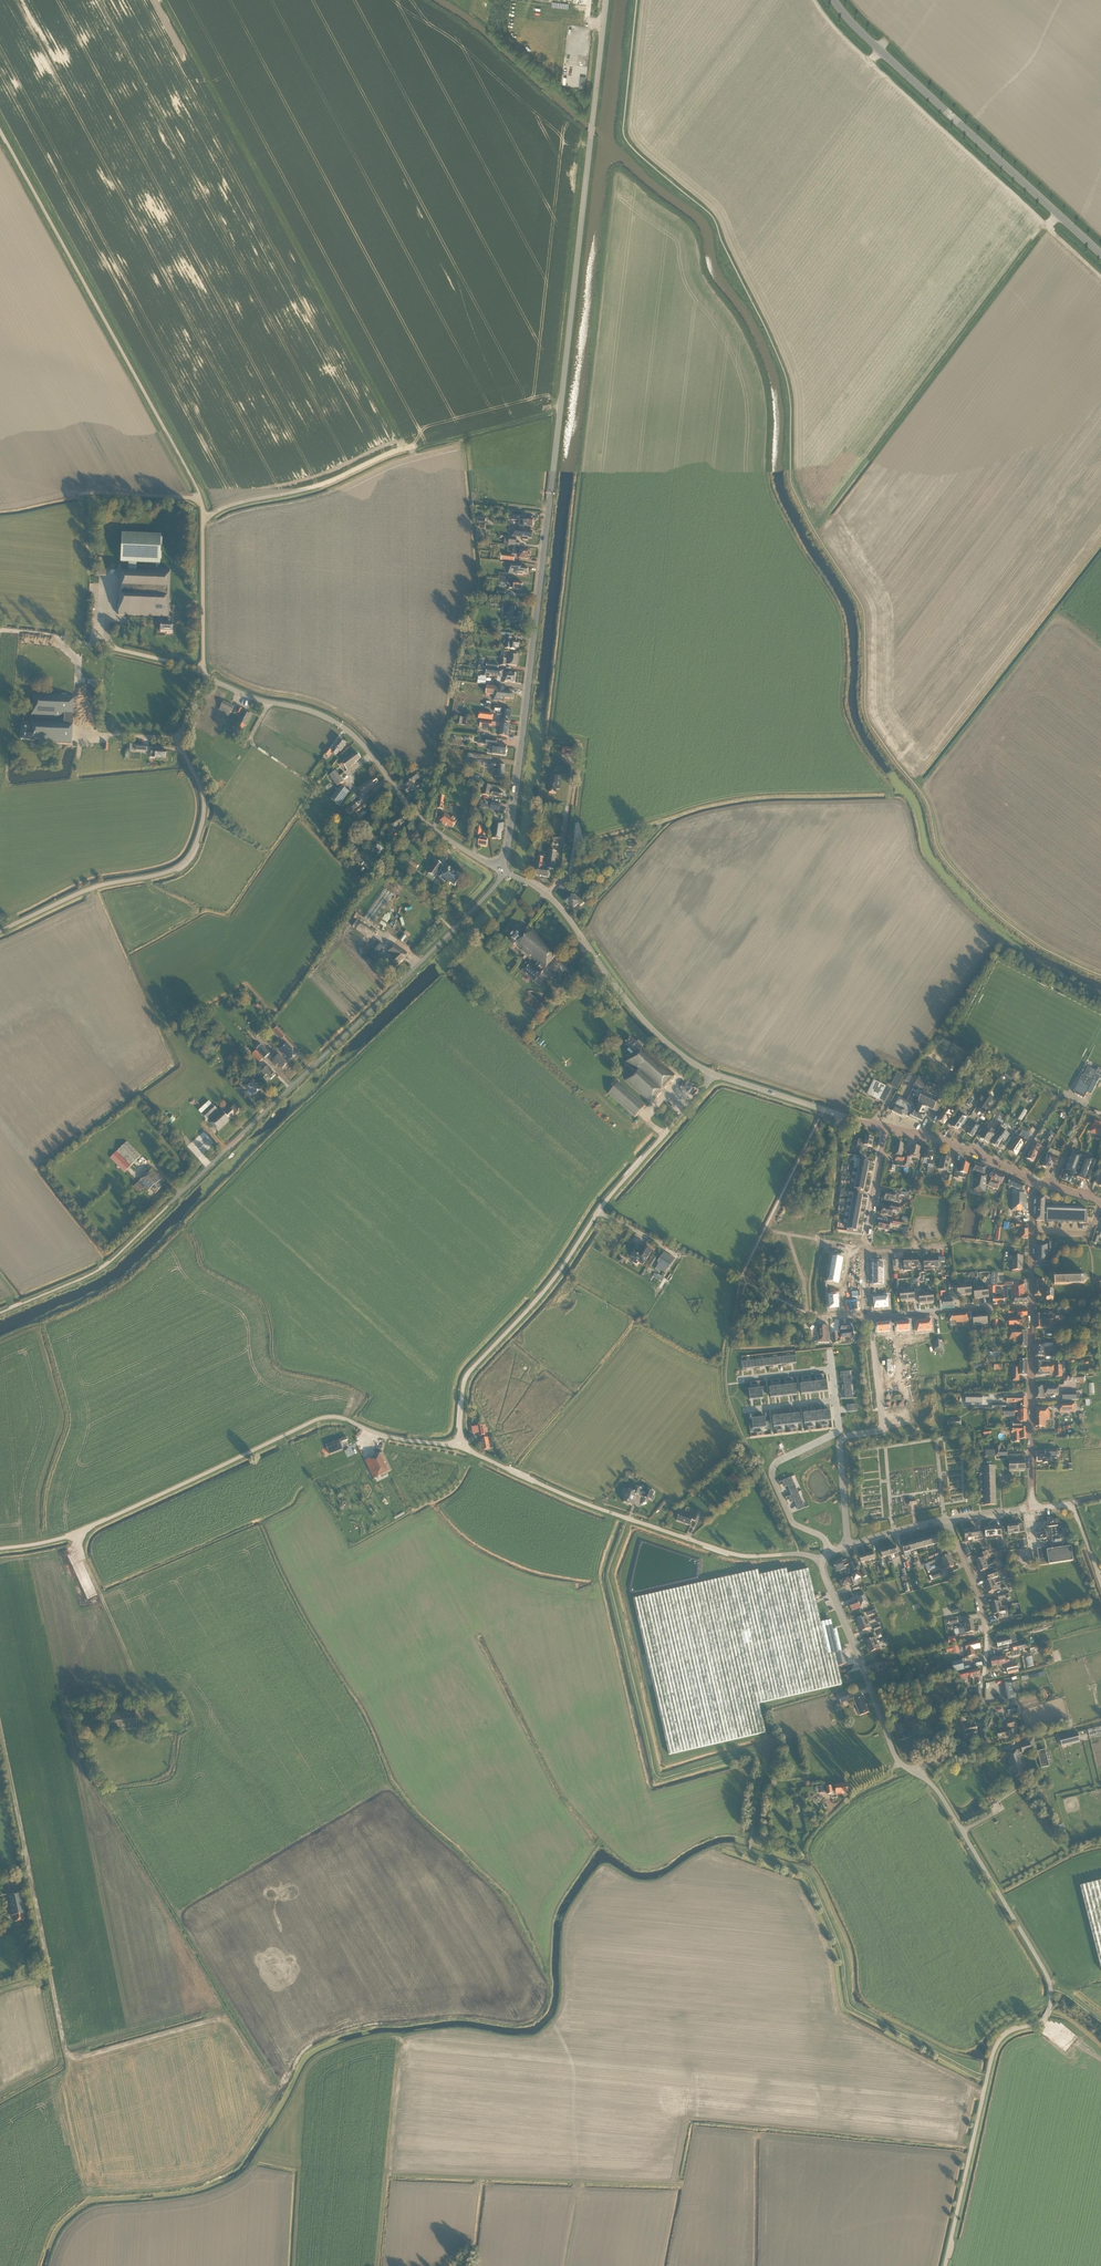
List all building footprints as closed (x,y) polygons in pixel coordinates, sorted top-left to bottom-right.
[(513,520),(520,521),(520,522),(519,523),(519,525),(520,527),(523,528),(523,526),(533,527),(534,519),(530,519),(530,518),(524,517),(524,516),(521,516),(522,512),(514,511),(513,520)] [(527,530),(513,529),(512,538),(523,539),(523,541),(528,541),(528,539),(532,540),(533,533),(527,532),(527,530)] [(128,568),(120,568),(118,615),(164,617),(164,624),(160,624),(160,632),(172,633),(172,624),(167,624),(168,617),(170,570),(136,568),(136,564),(159,565),(160,536),(121,534),(120,564),(128,564),(128,568)] [(520,543),(516,543),(516,539),(509,538),(508,545),(520,547),(520,543)] [(521,548),(514,547),(513,555),(520,555),(519,559),(529,560),(529,559),(530,558),(530,557),(529,556),(530,551),(521,550),(521,548)] [(523,574),(528,574),(528,568),(522,568),(522,565),(510,563),(508,573),(523,575),(523,574)] [(514,589),(522,590),(523,583),(515,583),(515,581),(508,580),(508,584),(510,584),(510,589),(514,589)] [(522,623),(523,612),(515,611),(516,607),(506,606),(505,617),(516,619),(515,622),(516,622),(516,626),(521,627),(522,623)] [(505,640),(506,640),(505,649),(515,650),(515,648),(519,648),(520,642),(512,641),(512,638),(505,637),(505,640)] [(517,666),(517,660),(518,655),(510,654),(508,665),(517,666)] [(515,683),(516,675),(506,673),(506,671),(485,669),(484,676),(490,677),(490,676),(497,677),(497,682),(501,682),(502,683),(504,683),(506,682),(515,683)] [(505,699),(513,700),(513,694),(504,693),(505,688),(487,686),(486,694),(495,696),(494,701),(505,702),(505,699)] [(29,727),(21,727),(20,740),(36,741),(35,743),(72,744),(72,736),(74,696),(32,694),(30,729),(29,729),(29,727)] [(220,707),(218,710),(228,715),(229,712),(231,713),(234,707),(223,702),(220,707)] [(502,713),(501,713),(502,707),(494,706),(494,712),(497,712),(497,715),(502,716),(501,721),(510,722),(511,710),(503,709),(502,713)] [(243,710),(237,707),(233,713),(239,716),(234,729),(241,733),(244,727),(245,727),(252,715),(243,710)] [(492,722),(481,721),(480,728),(491,729),(491,726),(499,727),(500,723),(492,722)] [(500,736),(508,737),(509,726),(501,725),(500,736)] [(223,741),(228,743),(233,733),(229,731),(223,741)] [(506,755),(507,746),(497,745),(497,740),(480,738),(479,744),(486,745),(493,746),(492,754),(506,755)] [(346,744),(341,740),(335,748),(336,748),(332,754),(335,756),(339,751),(340,752),(346,744)] [(155,750),(151,750),(151,754),(150,754),(150,758),(155,758),(166,759),(166,751),(155,750)] [(347,759),(342,762),(347,770),(352,767),(352,766),(356,763),(356,762),(361,758),(357,753),(353,756),(353,755),(347,759)] [(489,763),(489,765),(488,766),(488,767),(495,767),(495,771),(494,777),(497,777),(504,778),(505,764),(499,764),(496,763),(489,763)] [(330,776),(338,787),(336,789),(338,790),(331,799),(339,806),(349,792),(339,785),(344,782),(336,771),(330,776)] [(419,786),(416,788),(413,783),(420,778),(417,773),(409,778),(411,781),(403,787),(411,798),(419,792),(422,790),(419,786)] [(549,793),(556,794),(556,789),(560,790),(561,776),(551,775),(549,787),(550,787),(549,793)] [(379,783),(375,779),(371,782),(370,781),(366,784),(365,783),(358,789),(364,796),(370,792),(370,791),(374,788),(373,787),(379,783)] [(490,796),(502,798),(503,793),(501,793),(501,791),(491,789),(492,787),(484,785),(482,795),(490,797),(490,796)] [(350,813),(358,807),(358,806),(363,802),(360,798),(347,808),(350,813)] [(447,824),(452,828),(457,821),(445,813),(439,822),(446,826),(447,824)] [(405,822),(402,816),(400,818),(399,817),(389,824),(394,832),(398,829),(398,828),(401,826),(400,825),(405,822)] [(502,830),(503,830),(504,823),(493,822),(492,833),(493,833),(492,839),(501,840),(502,830)] [(478,846),(487,847),(488,838),(479,837),(478,846)] [(383,849),(378,845),(376,848),(375,848),(370,854),(375,858),(383,849)] [(536,867),(535,875),(549,878),(550,870),(554,870),(556,853),(550,852),(548,862),(544,862),(544,859),(543,858),(544,855),(539,854),(538,858),(537,858),(536,867)] [(437,861),(427,876),(433,880),(435,878),(438,873),(440,870),(443,866),(437,861)] [(440,875),(438,877),(450,885),(451,884),(455,887),(462,878),(461,877),(461,876),(459,874),(458,875),(452,871),(448,868),(445,867),(442,871),(440,875)] [(585,871),(580,869),(575,878),(580,881),(585,871)] [(393,895),(384,889),(364,918),(373,925),(393,895)] [(573,896),(571,894),(564,901),(567,905),(568,904),(573,909),(578,904),(580,906),(584,903),(580,899),(579,900),(576,896),(574,895),(573,896)] [(369,936),(373,930),(358,921),(354,928),(369,936)] [(540,966),(544,970),(560,952),(529,927),(522,935),(516,930),(507,941),(514,946),(515,944),(522,950),(522,951),(537,964),(540,966)] [(348,935),(363,946),(368,940),(353,929),(348,935)] [(408,954),(394,944),(388,952),(394,957),(390,961),(396,968),(404,960),(403,959),(408,954)] [(536,965),(531,960),(522,971),(526,974),(526,973),(532,978),(532,979),(535,981),(543,971),(539,967),(540,966),(537,964),(536,965)] [(285,1035),(277,1026),(273,1030),(279,1037),(280,1036),(282,1038),(285,1035)] [(639,1042),(637,1044),(630,1038),(625,1043),(635,1052),(626,1063),(635,1071),(626,1081),(650,1103),(675,1075),(646,1049),(644,1051),(641,1047),(643,1045),(639,1042)] [(290,1059),(291,1060),(296,1056),(291,1051),(292,1050),(285,1042),(278,1049),(288,1061),(290,1059)] [(227,1057),(234,1050),(227,1043),(220,1049),(227,1057)] [(269,1054),(261,1045),(256,1049),(264,1059),(269,1054)] [(251,1053),(246,1047),(243,1049),(248,1055),(251,1053)] [(252,1054),(259,1062),(263,1059),(256,1051),(252,1054)] [(287,1064),(277,1053),(272,1058),(274,1060),(271,1062),(275,1067),(278,1064),(282,1069),(287,1064)] [(271,1070),(268,1066),(261,1072),(265,1076),(266,1075),(271,1079),(275,1075),(271,1070)] [(1083,1076),(1082,1075),(1073,1092),(1075,1092),(1074,1094),(1084,1099),(1087,1093),(1091,1095),(1099,1078),(1094,1076),(1097,1072),(1088,1067),(1083,1076)] [(257,1074),(251,1068),(248,1072),(253,1078),(257,1074)] [(1004,1077),(1011,1081),(1014,1077),(1006,1073),(1004,1077)] [(890,1086),(897,1090),(903,1077),(897,1074),(890,1086)] [(917,1081),(927,1085),(929,1080),(919,1076),(917,1081)] [(254,1093),(255,1094),(260,1090),(255,1085),(257,1084),(252,1079),(244,1086),(253,1095),(254,1093)] [(891,1089),(886,1087),(873,1080),(867,1094),(879,1100),(881,1098),(886,1100),(891,1089)] [(927,1085),(917,1081),(912,1091),(914,1092),(913,1096),(920,1099),(915,1109),(911,1108),(913,1105),(909,1103),(898,1098),(892,1112),(901,1116),(902,1115),(916,1121),(916,1119),(922,1122),(925,1115),(924,1115),(928,1108),(933,1111),(934,1110),(937,1112),(950,1093),(928,1083),(927,1085)] [(608,1094),(635,1118),(645,1106),(619,1083),(608,1094)] [(245,1091),(240,1085),(236,1089),(242,1094),(245,1091)] [(978,1108),(984,1112),(993,1098),(987,1095),(978,1108)] [(913,1096),(909,1103),(913,1105),(911,1108),(915,1109),(920,1099),(913,1096)] [(969,1107),(974,1099),(969,1096),(964,1103),(969,1107)] [(201,1113),(207,1121),(218,1111),(211,1104),(208,1107),(206,1105),(202,1108),(204,1110),(201,1113)] [(951,1116),(954,1112),(945,1105),(939,1114),(941,1115),(937,1121),(944,1125),(947,1120),(948,1121),(951,1117),(951,1116)] [(239,1111),(234,1106),(229,1110),(228,1109),(225,1112),(223,1109),(209,1122),(218,1132),(230,1121),(229,1120),(233,1116),(234,1117),(239,1113),(238,1112),(239,1111)] [(1001,1113),(996,1109),(993,1114),(992,1113),(977,1135),(980,1137),(979,1139),(988,1144),(994,1135),(995,1136),(1002,1124),(997,1121),(999,1118),(1001,1113)] [(955,1122),(951,1127),(957,1131),(960,1128),(963,1124),(964,1125),(969,1118),(959,1111),(953,1120),(955,1122)] [(1014,1119),(1008,1128),(1013,1131),(1019,1122),(1014,1119)] [(970,1129),(967,1133),(972,1137),(980,1126),(972,1121),(968,1127),(970,1129)] [(1096,1131),(1095,1134),(1098,1135),(1100,1129),(1092,1126),(1091,1129),(1096,1131)] [(1000,1137),(1005,1130),(1001,1127),(993,1139),(994,1140),(991,1144),(999,1149),(1004,1140),(1000,1137)] [(1009,1151),(1016,1156),(1020,1150),(1021,1150),(1024,1146),(1030,1135),(1022,1130),(1019,1136),(1018,1136),(1015,1141),(1014,1140),(1009,1147),(1011,1148),(1009,1151)] [(1044,1140),(1049,1143),(1054,1134),(1050,1132),(1049,1134),(1049,1133),(1044,1140)] [(206,1147),(213,1140),(209,1135),(196,1146),(203,1154),(208,1149),(206,1147)] [(865,1141),(858,1140),(857,1148),(861,1149),(867,1150),(867,1146),(872,1147),(874,1138),(866,1137),(865,1141)] [(116,1153),(110,1158),(130,1179),(148,1163),(144,1159),(127,1142),(122,1147),(116,1153)] [(899,1167),(903,1167),(905,1157),(901,1156),(903,1149),(903,1145),(897,1143),(896,1149),(895,1149),(894,1155),(896,1156),(895,1161),(897,1161),(897,1166),(899,1166),(899,1167)] [(1040,1147),(1034,1144),(1031,1151),(1030,1150),(1028,1154),(1029,1155),(1027,1159),(1030,1161),(1032,1162),(1033,1162),(1034,1162),(1040,1147)] [(905,1157),(903,1167),(908,1168),(910,1158),(919,1160),(920,1155),(919,1155),(920,1148),(912,1146),(911,1150),(910,1150),(909,1158),(905,1157)] [(932,1156),(933,1151),(926,1150),(924,1159),(928,1160),(927,1164),(928,1165),(931,1165),(933,1166),(935,1157),(933,1157),(932,1156)] [(1042,1166),(1049,1170),(1052,1163),(1056,1165),(1059,1157),(1047,1152),(1042,1162),(1044,1163),(1042,1166)] [(1094,1160),(1089,1158),(1073,1152),(1065,1172),(1064,1172),(1061,1180),(1074,1185),(1077,1177),(1088,1181),(1096,1160),(1094,1160)] [(855,1161),(854,1166),(859,1167),(859,1168),(868,1170),(869,1163),(866,1162),(867,1158),(856,1156),(855,1161)] [(951,1173),(953,1165),(950,1164),(951,1160),(942,1158),(939,1169),(948,1171),(947,1173),(951,1173)] [(969,1165),(962,1163),(960,1170),(956,1169),(953,1178),(958,1179),(958,1177),(965,1179),(969,1165)] [(972,1191),(985,1193),(988,1177),(984,1176),(985,1173),(984,1173),(986,1167),(974,1163),(973,1169),(971,1168),(969,1176),(975,1177),(972,1191)] [(854,1166),(854,1168),(858,1169),(858,1174),(857,1175),(858,1175),(866,1177),(868,1170),(859,1168),(859,1167),(854,1166)] [(162,1179),(153,1169),(133,1186),(138,1192),(144,1187),(148,1192),(150,1190),(154,1194),(163,1186),(159,1182),(162,1179)] [(1005,1176),(995,1172),(995,1174),(990,1173),(987,1184),(990,1185),(989,1187),(997,1190),(1000,1184),(1002,1184),(1005,1176)] [(853,1173),(853,1175),(857,1176),(856,1180),(856,1182),(865,1184),(866,1177),(858,1175),(857,1175),(858,1174),(853,1173)] [(944,1181),(951,1182),(953,1176),(948,1174),(945,1175),(944,1181)] [(1025,1212),(1026,1212),(1026,1211),(1027,1194),(1023,1192),(1022,1192),(1025,1185),(1010,1179),(1007,1186),(1009,1187),(1009,1188),(1012,1190),(1012,1194),(1012,1211),(1012,1212),(1025,1212)] [(852,1180),(851,1182),(856,1183),(854,1189),(864,1191),(865,1184),(856,1182),(856,1180),(852,1180)] [(893,1194),(886,1192),(884,1200),(895,1202),(896,1197),(899,1198),(900,1191),(893,1190),(893,1194)] [(849,1193),(849,1195),(853,1196),(852,1200),(852,1201),(861,1203),(863,1196),(854,1194),(854,1193),(849,1193)] [(1037,1197),(1036,1221),(1044,1222),(1044,1221),(1046,1221),(1046,1222),(1084,1223),(1084,1220),(1087,1221),(1087,1211),(1082,1211),(1082,1208),(1044,1207),(1044,1206),(1045,1197),(1037,1197)] [(848,1199),(847,1202),(852,1203),(851,1207),(851,1208),(860,1210),(861,1203),(852,1201),(852,1200),(848,1199)] [(893,1212),(899,1213),(900,1206),(891,1204),(890,1208),(883,1207),(881,1215),(892,1217),(893,1212)] [(847,1206),(846,1209),(851,1210),(850,1214),(850,1215),(859,1217),(860,1210),(851,1208),(851,1207),(847,1206)] [(845,1213),(845,1216),(850,1216),(849,1221),(849,1222),(858,1224),(859,1217),(850,1215),(850,1214),(845,1213)] [(844,1222),(848,1223),(847,1230),(857,1231),(858,1224),(849,1222),(849,1221),(844,1220),(844,1222)] [(880,1221),(878,1229),(889,1231),(890,1223),(880,1221)] [(1019,1233),(1019,1239),(1028,1239),(1028,1229),(1021,1229),(1021,1233),(1019,1233)] [(1051,1252),(1051,1243),(1047,1243),(1047,1245),(1036,1245),(1036,1263),(1047,1263),(1047,1252),(1051,1252)] [(638,1262),(643,1265),(650,1254),(652,1251),(644,1246),(642,1249),(640,1253),(636,1250),(632,1257),(635,1259),(633,1262),(637,1265),(638,1262)] [(658,1263),(659,1263),(667,1269),(669,1269),(675,1259),(664,1252),(658,1263)] [(658,1256),(654,1254),(647,1264),(652,1267),(658,1256)] [(911,1271),(911,1268),(911,1257),(903,1258),(903,1263),(901,1263),(901,1270),(904,1270),(904,1271),(911,1271)] [(918,1257),(911,1257),(911,1268),(918,1268),(918,1270),(921,1270),(921,1262),(918,1262),(918,1257)] [(921,1262),(921,1270),(921,1272),(924,1272),(924,1269),(931,1269),(931,1268),(931,1258),(923,1258),(924,1262),(921,1262)] [(938,1258),(931,1258),(931,1268),(936,1268),(936,1269),(938,1269),(938,1274),(941,1274),(941,1262),(938,1262),(938,1258)] [(833,1259),(832,1266),(843,1268),(844,1261),(833,1259)] [(667,1269),(659,1263),(656,1267),(665,1273),(667,1269)] [(1082,1273),(1081,1272),(1055,1273),(1055,1286),(1081,1285),(1084,1284),(1086,1282),(1087,1280),(1087,1277),(1086,1276),(1084,1274),(1082,1273)] [(830,1278),(829,1285),(839,1286),(840,1280),(830,1278)] [(845,1278),(845,1307),(856,1307),(856,1278),(845,1278)] [(1044,1280),(1040,1280),(1040,1285),(1034,1286),(1034,1296),(1041,1296),(1041,1292),(1044,1292),(1044,1280)] [(1013,1286),(1013,1282),(1005,1283),(1005,1286),(1006,1286),(1007,1290),(1011,1290),(1012,1304),(1028,1303),(1028,1296),(1025,1296),(1024,1285),(1013,1286)] [(963,1285),(964,1296),(972,1295),(970,1284),(963,1285)] [(964,1296),(963,1285),(956,1286),(957,1297),(964,1296)] [(907,1291),(908,1301),(915,1301),(914,1290),(907,1291)] [(996,1295),(993,1295),(994,1304),(1004,1304),(1004,1294),(1003,1294),(1003,1290),(995,1291),(995,1294),(996,1294),(996,1295)] [(908,1301),(907,1291),(899,1291),(900,1302),(908,1301)] [(952,1298),(952,1296),(945,1297),(945,1299),(941,1299),(942,1308),(954,1307),(953,1298),(952,1298)] [(887,1298),(880,1299),(881,1310),(888,1309),(887,1298)] [(880,1299),(872,1299),(873,1310),(881,1310),(880,1299)] [(1009,1327),(1015,1327),(1022,1326),(1021,1317),(1028,1316),(1027,1309),(1016,1310),(1017,1318),(1008,1319),(1009,1327)] [(969,1323),(968,1313),(960,1313),(960,1314),(950,1315),(951,1326),(956,1326),(956,1324),(969,1323)] [(980,1325),(979,1314),(972,1315),(973,1326),(980,1325)] [(987,1314),(979,1314),(980,1325),(988,1325),(987,1314)] [(1042,1319),(1035,1320),(1035,1329),(1053,1329),(1053,1320),(1047,1320),(1047,1321),(1042,1321),(1042,1319)] [(929,1321),(922,1322),(923,1333),(930,1332),(929,1321)] [(922,1322),(914,1322),(915,1333),(923,1333),(922,1322)] [(853,1329),(851,1329),(850,1323),(840,1324),(841,1337),(854,1336),(853,1329)] [(826,1328),(826,1326),(817,1326),(818,1330),(817,1331),(817,1342),(814,1342),(814,1345),(818,1345),(818,1343),(829,1342),(828,1328),(826,1328)] [(1027,1347),(1026,1332),(1016,1332),(1016,1328),(1008,1328),(1008,1337),(1006,1337),(1006,1341),(1019,1341),(1019,1347),(1027,1347)] [(838,1339),(837,1332),(832,1332),(833,1344),(840,1343),(840,1339),(838,1339)] [(1035,1344),(1035,1357),(1045,1357),(1044,1348),(1053,1348),(1053,1340),(1044,1340),(1044,1344),(1035,1344)] [(934,1353),(938,1353),(944,1353),(943,1341),(933,1342),(934,1353)] [(795,1356),(782,1358),(783,1365),(786,1364),(793,1364),(796,1363),(795,1356)] [(783,1365),(782,1358),(769,1359),(769,1363),(770,1366),(773,1366),(779,1365),(783,1365)] [(769,1363),(769,1359),(756,1361),(756,1368),(760,1367),(766,1367),(770,1366),(769,1363)] [(1027,1360),(1019,1360),(1019,1367),(1013,1367),(1013,1382),(1019,1382),(1019,1376),(1027,1376),(1027,1360)] [(1049,1362),(1043,1362),(1043,1360),(1035,1360),(1035,1376),(1049,1376),(1049,1374),(1054,1374),(1055,1378),(1062,1378),(1062,1366),(1055,1366),(1055,1364),(1049,1364),(1049,1362)] [(756,1368),(756,1361),(742,1362),(743,1369),(746,1369),(753,1368),(756,1368)] [(843,1372),(843,1376),(844,1382),(844,1386),(851,1385),(849,1372),(843,1372)] [(852,1398),(851,1385),(844,1386),(844,1389),(845,1396),(846,1399),(852,1398)] [(762,1389),(755,1390),(757,1400),(760,1399),(762,1399),(763,1399),(763,1394),(766,1394),(765,1387),(762,1388),(762,1389)] [(1035,1387),(1036,1399),(1045,1399),(1045,1394),(1059,1394),(1059,1388),(1045,1388),(1045,1387),(1035,1387)] [(757,1400),(755,1390),(749,1390),(749,1389),(745,1390),(746,1396),(749,1396),(750,1400),(751,1400),(753,1400),(757,1400)] [(1080,1392),(1076,1392),(1062,1392),(1062,1400),(1076,1400),(1076,1399),(1080,1399),(1080,1392)] [(968,1396),(968,1404),(979,1403),(979,1402),(985,1402),(984,1396),(968,1396)] [(1014,1403),(1014,1408),(1027,1408),(1027,1397),(1007,1397),(1007,1403),(1014,1403)] [(1075,1403),(1060,1404),(1060,1412),(1075,1411),(1075,1403)] [(1035,1418),(1036,1428),(1046,1427),(1045,1420),(1049,1420),(1049,1407),(1036,1407),(1036,1418),(1035,1418)] [(1017,1410),(1017,1422),(1027,1422),(1027,1410),(1017,1410)] [(766,1422),(765,1418),(764,1418),(763,1418),(759,1419),(760,1429),(766,1428),(766,1429),(770,1429),(769,1422),(766,1422)] [(961,1426),(960,1418),(947,1420),(948,1427),(961,1426)] [(760,1429),(759,1419),(755,1419),(753,1419),(752,1419),(752,1424),(749,1424),(750,1431),(753,1431),(753,1430),(760,1429)] [(483,1425),(478,1426),(480,1436),(481,1436),(481,1439),(486,1438),(486,1435),(485,1435),(483,1425)] [(1014,1434),(1014,1443),(1019,1442),(1019,1440),(1027,1439),(1026,1428),(1011,1428),(1011,1434),(1014,1434)] [(490,1440),(489,1437),(486,1438),(481,1439),(480,1439),(481,1444),(482,1444),(484,1450),(493,1448),(491,1440),(490,1440)] [(342,1449),(339,1440),(326,1445),(330,1454),(342,1449)] [(1007,1451),(1000,1451),(1000,1445),(995,1445),(995,1453),(995,1456),(1007,1456),(1007,1451)] [(1045,1451),(1045,1455),(1037,1455),(1037,1462),(1043,1462),(1043,1463),(1047,1463),(1047,1460),(1051,1460),(1051,1459),(1057,1459),(1056,1450),(1045,1451)] [(1009,1472),(1017,1472),(1017,1460),(1017,1457),(1015,1457),(1015,1460),(1009,1460),(1009,1472)] [(1017,1460),(1017,1472),(1025,1471),(1025,1460),(1025,1457),(1023,1457),(1023,1460),(1017,1460)] [(378,1490),(390,1484),(377,1459),(349,1472),(362,1498),(364,1502),(365,1505),(364,1505),(366,1510),(367,1509),(370,1514),(378,1510),(372,1498),(368,1500),(367,1498),(379,1492),(378,1490)] [(980,1476),(983,1476),(983,1475),(995,1474),(994,1467),(983,1467),(983,1473),(980,1473),(980,1476)] [(981,1483),(984,1483),(984,1482),(995,1482),(995,1474),(983,1475),(983,1476),(984,1481),(981,1481),(981,1483)] [(729,1479),(734,1485),(739,1480),(735,1475),(729,1479)] [(798,1492),(791,1477),(785,1480),(782,1481),(783,1485),(785,1488),(788,1486),(788,1488),(789,1489),(792,1495),(798,1492)] [(984,1482),(984,1483),(984,1489),(981,1489),(981,1491),(984,1491),(984,1490),(995,1490),(995,1482),(984,1482)] [(642,1489),(636,1487),(634,1492),(628,1490),(623,1503),(632,1506),(636,1495),(639,1496),(642,1489)] [(644,1497),(651,1500),(654,1492),(647,1489),(644,1497)] [(984,1490),(984,1491),(984,1496),(981,1496),(981,1499),(984,1499),(984,1498),(996,1497),(995,1490),(984,1490)] [(805,1508),(798,1492),(792,1495),(789,1497),(790,1500),(791,1503),(794,1502),(795,1503),(796,1505),(798,1510),(798,1511),(805,1508)] [(996,1505),(996,1497),(984,1498),(984,1499),(985,1504),(981,1504),(981,1506),(985,1506),(996,1505)] [(698,1522),(699,1518),(701,1512),(697,1511),(694,1518),(680,1512),(677,1521),(690,1525),(692,1520),(698,1522)] [(1046,1546),(1063,1544),(1066,1540),(1066,1539),(1073,1538),(1072,1534),(1071,1533),(1069,1533),(1068,1526),(1065,1527),(1064,1526),(1061,1523),(1060,1523),(1059,1520),(1053,1520),(1053,1519),(1051,1518),(1047,1519),(1048,1523),(1044,1523),(1044,1526),(1043,1526),(1042,1527),(1042,1529),(1039,1529),(1040,1533),(1036,1534),(1037,1539),(1038,1541),(1040,1540),(1040,1542),(1041,1543),(1042,1543),(1043,1545),(1045,1545),(1046,1546)] [(1018,1524),(1007,1525),(1009,1535),(1019,1533),(1025,1532),(1024,1523),(1018,1524)] [(996,1527),(986,1528),(987,1536),(1003,1535),(1002,1526),(996,1527)] [(978,1529),(971,1530),(972,1538),(976,1538),(976,1540),(983,1539),(982,1532),(978,1533),(978,1529)] [(936,1535),(929,1536),(932,1547),(939,1545),(936,1535)] [(929,1536),(922,1538),(925,1549),(932,1547),(929,1536)] [(914,1542),(908,1544),(910,1553),(917,1551),(914,1542)] [(908,1544),(902,1545),(904,1555),(910,1553),(908,1544)] [(1063,1544),(1046,1546),(1046,1548),(1037,1549),(1037,1547),(1034,1548),(1034,1553),(1037,1553),(1039,1569),(1036,1569),(1037,1572),(1047,1571),(1047,1568),(1076,1564),(1074,1548),(1064,1549),(1063,1544)] [(893,1547),(887,1548),(889,1558),(896,1556),(893,1547)] [(887,1548),(881,1550),(883,1560),(889,1558),(887,1548)] [(978,1566),(987,1563),(984,1557),(988,1556),(986,1552),(977,1555),(979,1559),(976,1561),(978,1566)] [(873,1553),(866,1555),(869,1564),(875,1563),(873,1553)] [(866,1555),(860,1557),(863,1566),(869,1564),(866,1555)] [(940,1566),(952,1561),(949,1555),(941,1559),(941,1560),(938,1561),(940,1566)] [(928,1565),(928,1566),(936,1562),(934,1558),(922,1564),(924,1567),(928,1565)] [(910,1562),(905,1563),(904,1559),(899,1560),(902,1569),(911,1566),(910,1562)] [(849,1565),(847,1560),(842,1561),(841,1560),(833,1563),(836,1572),(845,1568),(844,1567),(849,1565)] [(954,1567),(952,1561),(940,1566),(942,1570),(945,1569),(945,1570),(954,1567)] [(849,1565),(852,1572),(857,1570),(854,1563),(849,1565)] [(988,1566),(987,1563),(978,1566),(980,1572),(983,1571),(985,1575),(992,1572),(998,1569),(995,1563),(988,1566)] [(758,1571),(730,1577),(634,1599),(669,1755),(766,1733),(760,1704),(842,1685),(838,1667),(840,1666),(841,1669),(847,1668),(846,1665),(848,1664),(845,1651),(842,1652),(837,1629),(834,1630),(831,1620),(821,1623),(808,1569),(788,1574),(787,1569),(759,1576),(758,1571)] [(853,1577),(849,1579),(848,1577),(839,1580),(842,1588),(846,1586),(847,1587),(851,1585),(852,1587),(858,1584),(856,1580),(861,1578),(858,1571),(851,1574),(853,1577)] [(929,1576),(931,1581),(942,1576),(940,1571),(929,1576)] [(986,1588),(995,1585),(993,1579),(999,1578),(997,1573),(986,1576),(987,1581),(984,1582),(986,1588)] [(997,1590),(995,1585),(986,1588),(988,1593),(997,1590)] [(867,1594),(865,1595),(864,1593),(856,1597),(858,1600),(849,1604),(852,1611),(861,1607),(860,1607),(868,1604),(868,1603),(871,1602),(867,1594)] [(997,1615),(998,1619),(1008,1617),(1007,1611),(1003,1612),(1002,1608),(993,1609),(994,1615),(997,1615)] [(858,1620),(860,1626),(869,1622),(866,1616),(858,1620)] [(869,1622),(860,1626),(862,1631),(871,1628),(869,1622)] [(974,1632),(974,1626),(964,1628),(959,1629),(960,1637),(972,1635),(972,1633),(974,1632)] [(1004,1636),(1004,1635),(996,1636),(999,1649),(1007,1647),(1006,1646),(1011,1645),(1011,1643),(1016,1642),(1015,1634),(1010,1635),(1004,1636)] [(869,1646),(877,1643),(875,1637),(866,1641),(869,1646)] [(981,1649),(979,1641),(975,1642),(975,1643),(966,1644),(969,1657),(975,1655),(974,1650),(981,1649)] [(880,1649),(877,1643),(869,1646),(871,1652),(880,1649)] [(1006,1659),(1006,1655),(990,1659),(992,1666),(998,1665),(999,1666),(1007,1664),(1007,1663),(1010,1662),(1009,1658),(1006,1659)] [(964,1669),(962,1660),(951,1662),(953,1671),(964,1669)] [(1006,1666),(1008,1674),(1018,1672),(1017,1664),(1006,1666)] [(878,1667),(869,1669),(870,1674),(878,1672),(878,1675),(883,1674),(882,1672),(886,1671),(885,1665),(878,1667)] [(970,1675),(970,1678),(980,1676),(979,1670),(960,1674),(960,1678),(970,1675)] [(851,1700),(849,1693),(838,1698),(840,1704),(851,1700)] [(853,1699),(860,1716),(868,1713),(866,1705),(867,1705),(863,1695),(853,1699)] [(926,1697),(925,1697),(924,1695),(920,1696),(920,1698),(919,1698),(922,1709),(928,1707),(926,1697)] [(1008,1715),(1016,1713),(1019,1713),(1017,1706),(1014,1706),(1007,1708),(1008,1715)] [(137,1728),(135,1711),(108,1714),(110,1732),(137,1728)] [(936,1721),(935,1714),(928,1716),(930,1723),(936,1721)] [(918,1725),(916,1718),(911,1720),(912,1721),(907,1723),(908,1728),(918,1725)] [(1006,1738),(1014,1736),(1012,1727),(1016,1726),(1014,1719),(1004,1722),(1006,1729),(996,1732),(998,1739),(1006,1737),(1006,1738)] [(908,1731),(904,1721),(895,1724),(897,1731),(898,1731),(901,1740),(908,1738),(908,1737),(912,1736),(910,1730),(908,1731)] [(971,1726),(970,1724),(964,1725),(967,1738),(978,1736),(976,1725),(971,1726)] [(1089,1729),(1091,1736),(1100,1734),(1100,1727),(1089,1729)] [(1059,1737),(1062,1747),(1080,1743),(1077,1732),(1059,1737)] [(1018,1750),(1006,1754),(1009,1766),(1008,1766),(1009,1771),(1013,1770),(1015,1777),(1023,1775),(1020,1763),(1022,1762),(1019,1754),(1027,1752),(1032,1751),(1037,1749),(1034,1737),(1019,1741),(1020,1746),(1021,1750),(1018,1750)] [(1046,1769),(1042,1753),(1034,1755),(1038,1771),(1046,1769)] [(835,1791),(836,1796),(844,1794),(844,1793),(848,1793),(847,1783),(831,1786),(832,1787),(827,1787),(828,1794),(832,1794),(832,1791),(835,1791)] [(1060,1825),(1063,1836),(1069,1835),(1065,1823),(1060,1825)] [(1080,1886),(1100,1967),(1100,1880),(1080,1886)] [(25,1909),(21,1892),(6,1895),(11,1916),(14,1916),(16,1922),(25,1920),(24,1914),(25,1913),(24,1909),(25,1909)]
